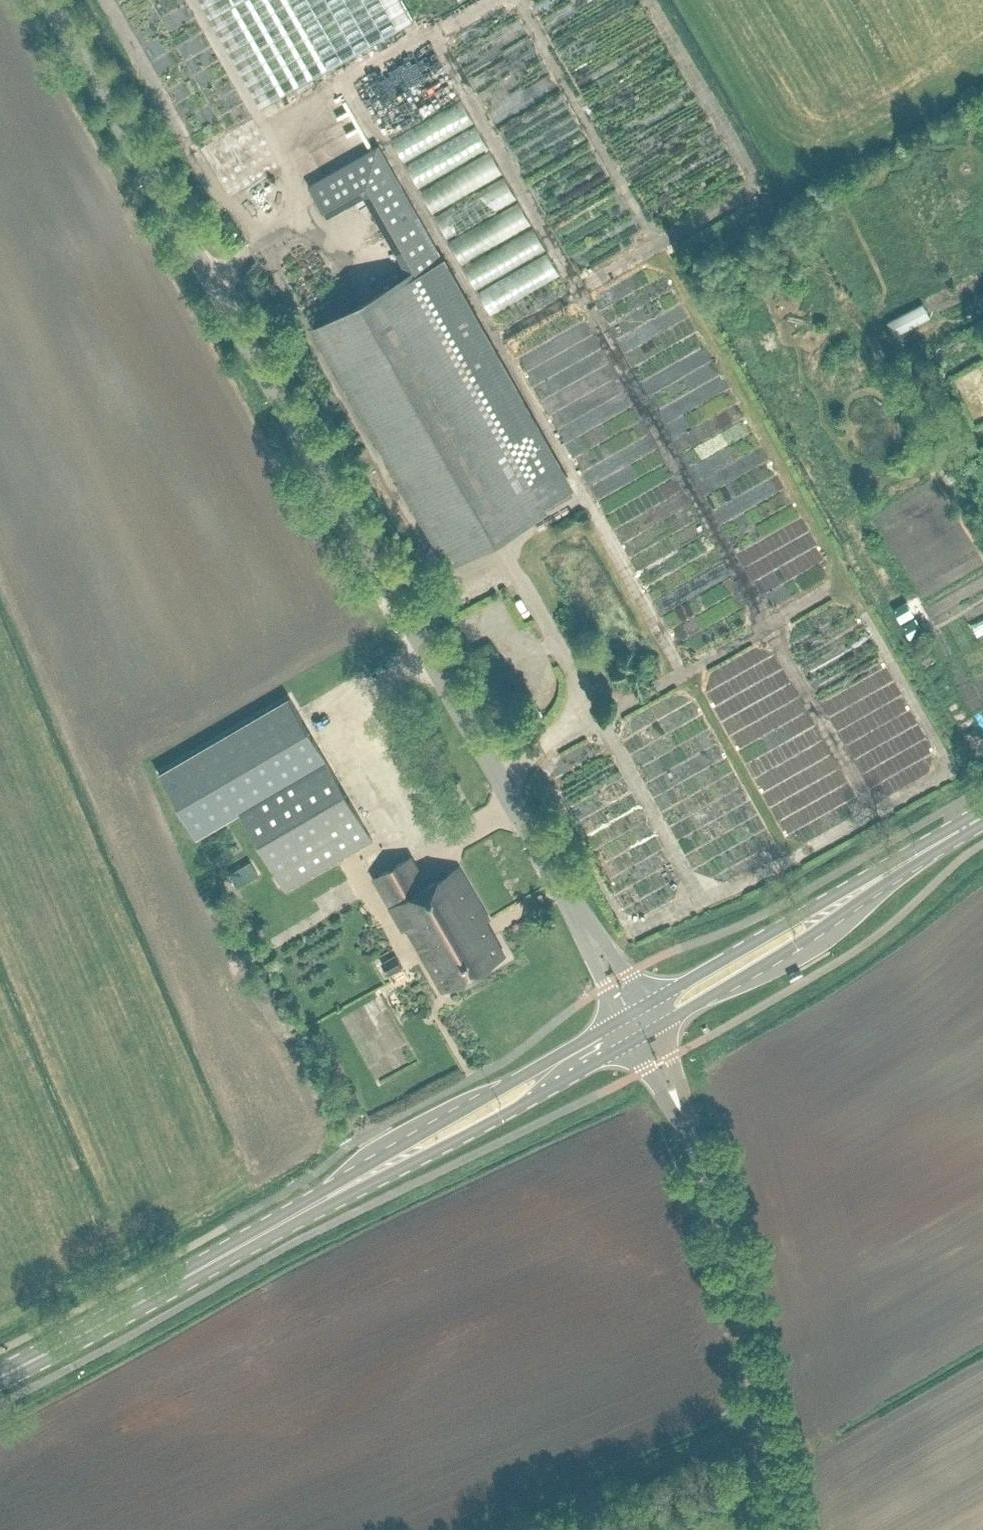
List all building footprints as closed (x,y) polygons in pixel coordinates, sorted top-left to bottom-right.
[(414,21),(402,0),(200,0),(260,107),(414,21)] [(396,148),(469,117),(461,98),(388,129),(396,148)] [(405,157),(410,173),(447,159),(441,144),(405,157)] [(445,560),(544,505),(571,488),(444,262),(378,145),(309,184),(327,215),(368,192),(414,273),(315,329),(445,560)] [(417,184),(428,203),(474,178),(472,176),(497,163),(487,146),(417,184)] [(500,170),(432,210),(444,230),(512,189),(500,170)] [(446,234),(457,255),(527,216),(516,196),(446,234)] [(530,222),(477,249),(482,258),(466,267),(472,278),(499,264),(492,251),(519,237),(523,246),(539,238),(530,222)] [(484,305),(557,270),(547,248),(474,282),(484,305)] [(953,367),(976,408),(982,405),(982,371),(974,355),(953,367)] [(950,481),(956,478),(950,469),(945,472),(950,481)] [(440,581),(451,603),(467,595),(456,573),(440,581)] [(902,592),(886,600),(899,624),(914,616),(902,592)] [(196,835),(239,809),(286,889),(373,837),(326,758),(325,759),(288,695),(158,772),(196,835)] [(411,855),(374,877),(404,929),(408,927),(443,988),(503,953),(484,920),(487,918),(457,865),(426,882),(411,855)] [(258,872),(251,859),(228,871),(235,885),(258,872)] [(395,953),(381,961),(388,972),(401,965),(395,953)]
